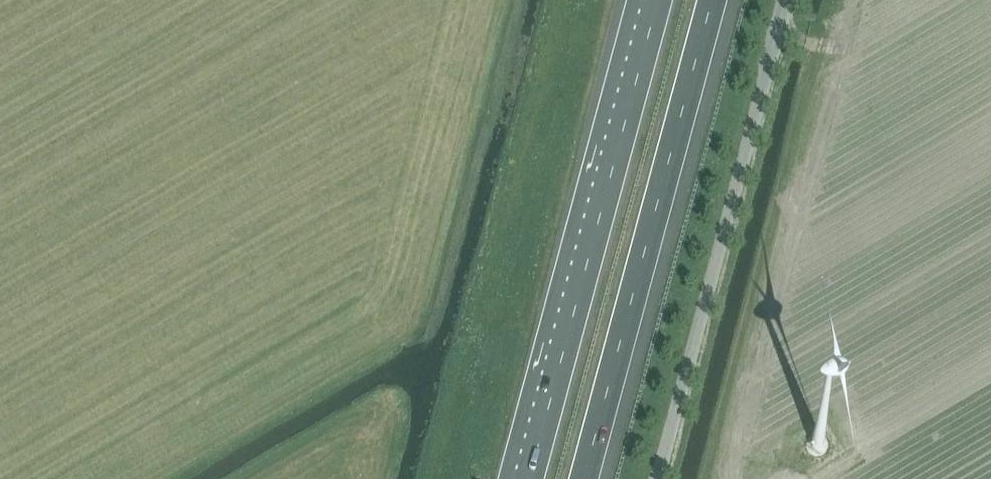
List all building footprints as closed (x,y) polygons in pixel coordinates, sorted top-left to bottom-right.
[(811,444),(811,445),(811,446),(811,447),(811,448),(812,448),(812,449),(813,450),(813,451),(814,451),(815,451),(816,452),(817,452),(818,452),(819,452),(820,452),(820,451),(821,451),(822,451),(822,450),(823,450),(823,449),(824,449),(824,448),(824,447),(825,446),(825,445),(825,444),(824,443),(824,442),(824,441),(823,441),(823,440),(822,440),(822,439),(821,439),(820,439),(820,438),(819,438),(818,438),(817,438),(816,438),(815,438),(815,439),(814,439),(813,439),(813,440),(812,440),(812,441),(812,442),(811,442),(811,443),(811,444)]
